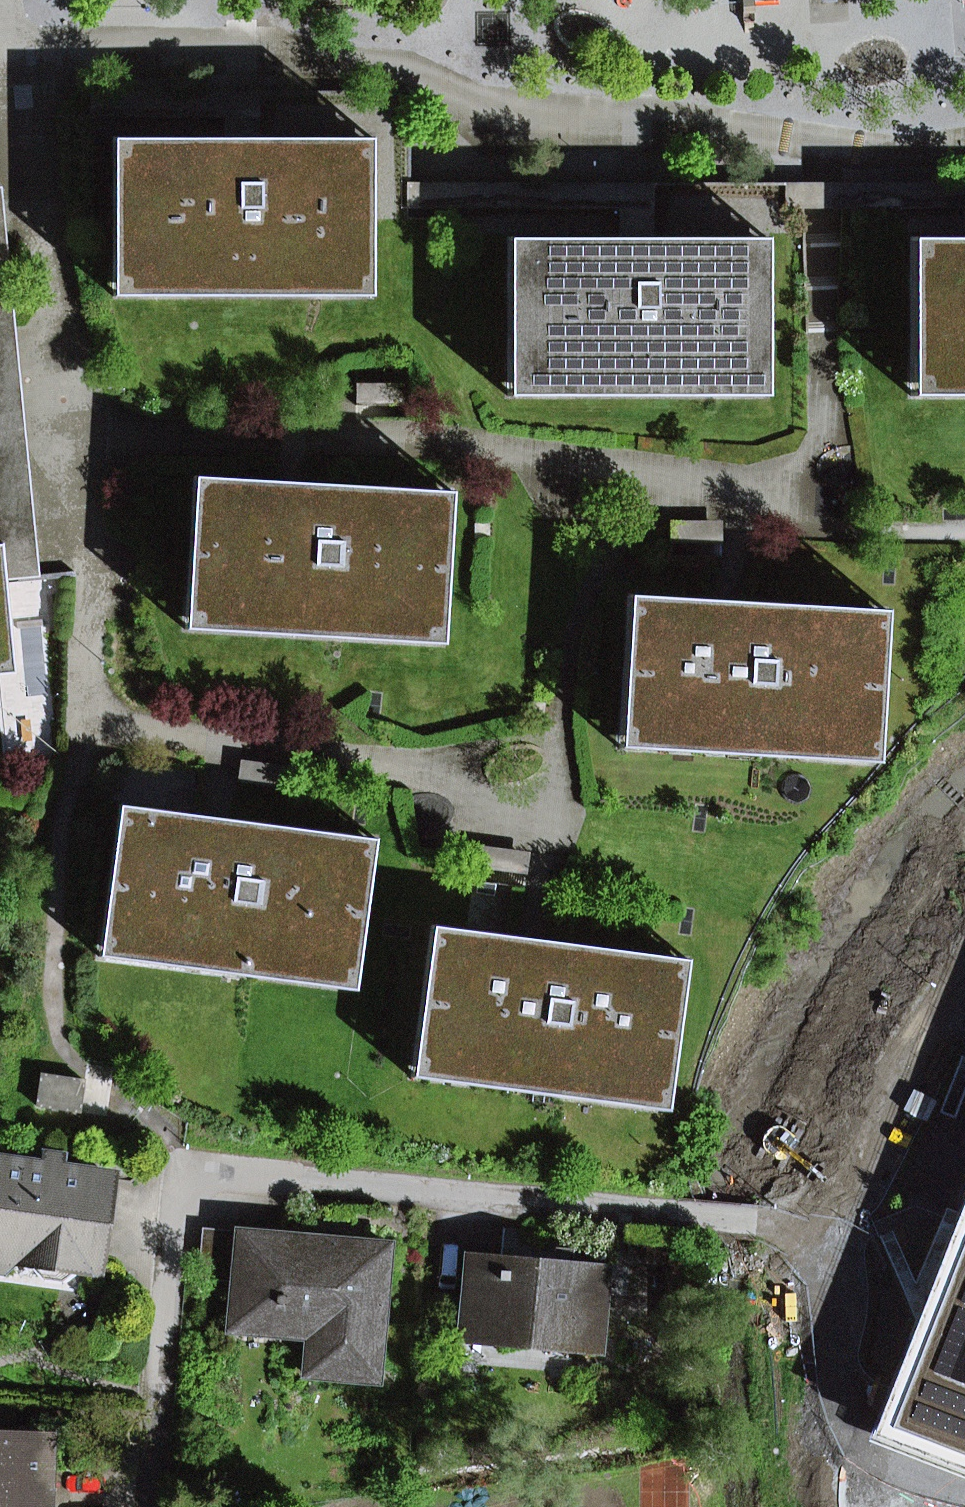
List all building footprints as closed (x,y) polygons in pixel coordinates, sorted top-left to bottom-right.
[(113,297),(372,297),(372,138),(363,138),(363,252),(321,252),(321,287),(182,287),(181,264),(122,264),(122,187),(150,187),(150,138),(113,138),(113,297)] [(363,252),(363,138),(260,138),(240,138),(225,138),(150,138),(150,187),(122,187),(122,264),(181,264),(182,287),(321,287),(321,252),(363,252)] [(637,238),(654,238),(655,183),(637,183),(407,183),(407,208),(620,209),(620,238),(637,238)] [(40,577),(2,187),(0,187),(0,339),(6,338),(26,542),(3,544),(7,581),(40,577)] [(507,396),(767,397),(767,238),(757,238),(758,352),(716,352),(716,387),(576,387),(576,364),(517,364),(517,287),(545,287),(545,238),(508,238),(507,396)] [(758,352),(757,238),(654,238),(637,238),(620,238),(545,238),(545,287),(517,287),(517,364),(576,364),(576,387),(716,387),(716,352),(758,352)] [(964,397),(964,364),(920,364),(920,287),(948,287),(948,238),(911,238),(911,397),(964,397)] [(948,238),(948,287),(920,287),(920,364),(964,364),(964,238),(948,238)] [(0,339),(0,543),(3,543),(3,544),(26,542),(6,338),(0,339)] [(356,383),(356,406),(408,406),(408,384),(356,383)] [(185,630),(444,645),(452,492),(443,492),(436,618),(196,604),(203,478),(194,477),(185,630)] [(436,618),(443,492),(291,483),(203,478),(196,604),(436,618)] [(15,665),(7,581),(3,544),(3,543),(0,543),(0,666),(15,665)] [(619,749),(877,764),(887,611),(877,610),(870,737),(629,723),(637,596),(628,595),(619,749)] [(870,737),(877,610),(724,601),(637,596),(629,723),(870,737)] [(15,665),(0,666),(0,676),(16,674),(15,665)] [(240,760),(237,782),(289,789),(292,767),(240,760)] [(99,957),(356,991),(376,840),(367,839),(350,964),(112,932),(128,807),(119,805),(99,957)] [(350,964),(367,839),(214,818),(128,807),(112,932),(350,964)] [(411,1078),(668,1112),(688,961),(679,959),(662,1085),(423,1053),(440,928),(431,926),(411,1078)] [(662,1085),(679,959),(527,939),(440,928),(423,1053),(662,1085)] [(37,1107),(80,1112),(85,1080),(41,1074),(37,1107)] [(40,1169),(63,1172),(66,1154),(42,1151),(40,1169)] [(78,1268),(98,1271),(111,1178),(63,1172),(40,1169),(0,1163),(0,1273),(10,1274),(12,1260),(31,1262),(44,1279),(61,1281),(78,1268)] [(880,1440),(964,1478),(964,1190),(880,1440)] [(238,1235),(203,1232),(199,1277),(234,1280),(238,1235)] [(377,1381),(388,1247),(238,1235),(234,1280),(232,1311),(310,1317),(306,1375),(377,1381)] [(598,1355),(606,1265),(468,1253),(461,1330),(559,1339),(558,1352),(598,1355)] [(461,1330),(460,1343),(558,1352),(559,1339),(461,1330)] [(10,1414),(0,1413),(0,1437),(9,1437),(10,1414)] [(49,1438),(9,1437),(0,1437),(0,1506),(47,1506),(49,1438)]
